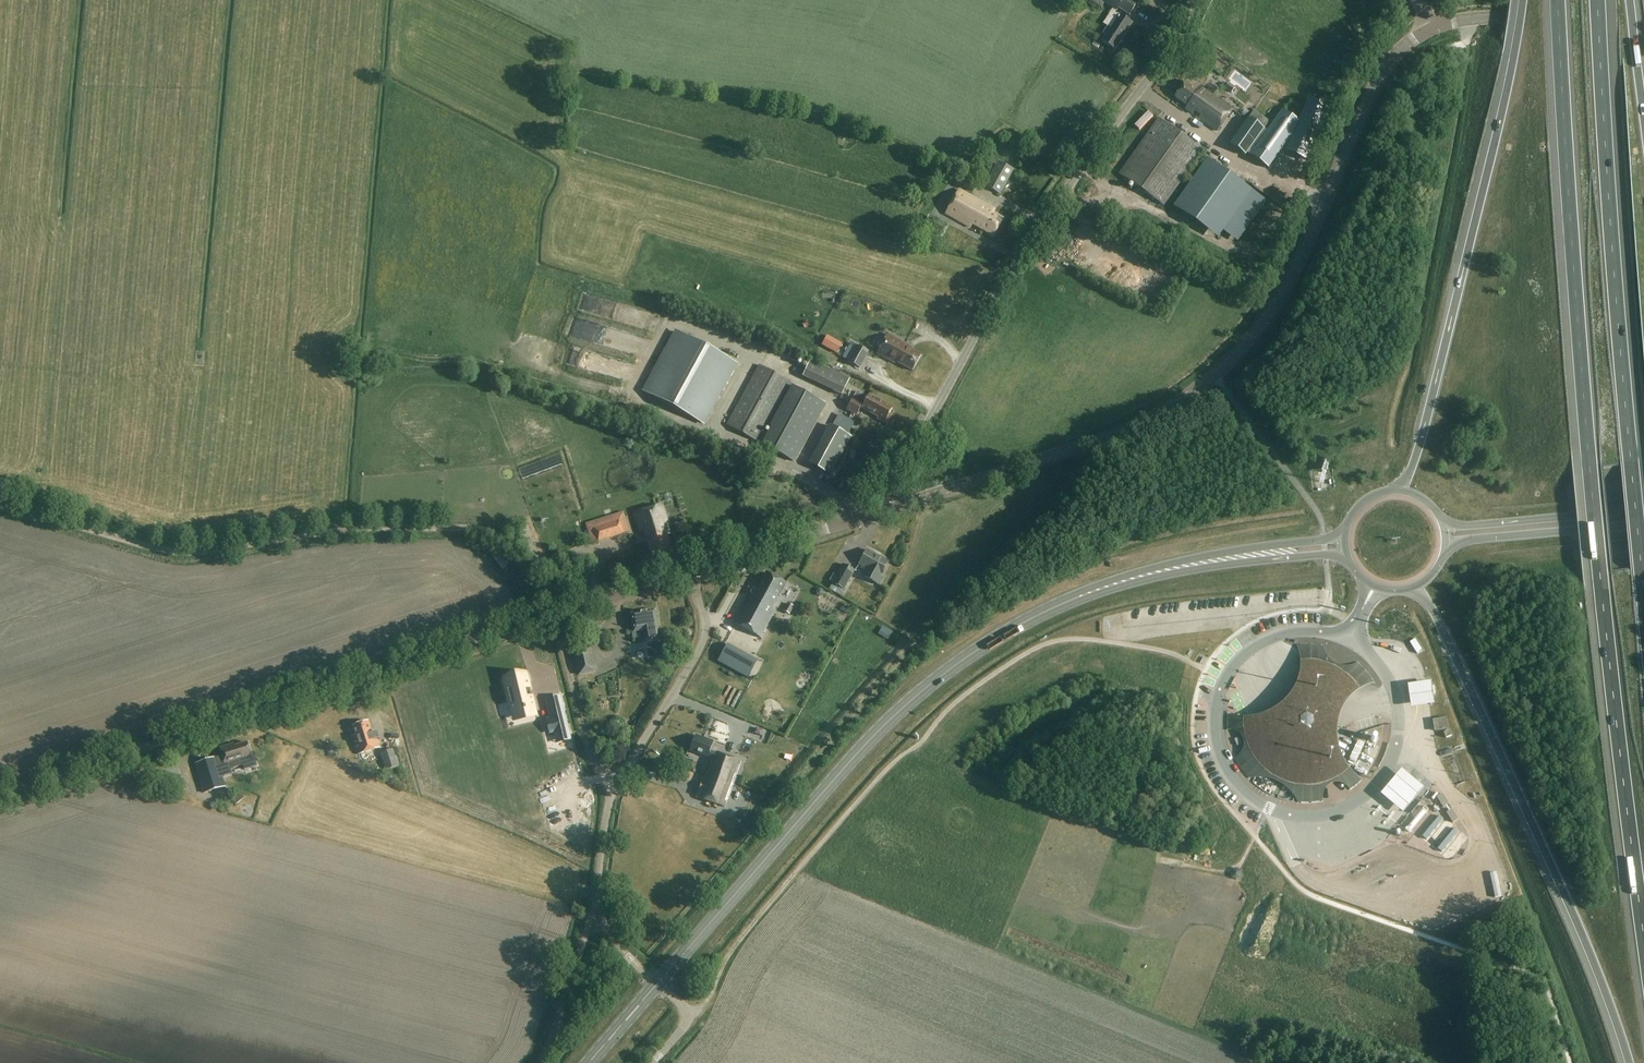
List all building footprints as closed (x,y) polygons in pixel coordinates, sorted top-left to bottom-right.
[(1138,3),(1132,0),(1107,0),(1105,3),(1117,11),(1119,8),(1130,16),(1138,3)] [(1120,15),(1115,22),(1102,42),(1115,50),(1133,24),(1120,15)] [(1223,125),(1232,111),(1196,85),(1195,87),(1187,81),(1175,97),(1187,106),(1186,109),(1193,114),(1195,112),(1201,116),(1199,118),(1218,132),(1223,125)] [(1299,122),(1286,151),(1306,160),(1328,109),(1308,100),(1299,122)] [(1254,110),(1237,135),(1230,144),(1246,156),(1248,153),(1264,130),(1270,122),(1254,110)] [(1282,110),(1250,156),(1268,168),(1282,149),(1286,151),(1299,122),(1282,110)] [(1120,174),(1164,206),(1203,151),(1159,119),(1120,174)] [(1218,151),(1215,155),(1222,161),(1225,157),(1218,151)] [(999,161),(985,186),(1001,195),(1014,171),(999,161)] [(1266,201),(1207,161),(1173,209),(1217,240),(1222,232),(1237,243),(1266,201)] [(971,228),(973,224),(994,236),(1003,219),(994,214),(996,211),(960,190),(947,214),(971,228)] [(940,236),(947,224),(930,215),(923,227),(940,236)] [(704,425),(737,364),(675,331),(643,392),(704,425)] [(895,364),(896,362),(913,371),(921,355),(912,350),(913,348),(889,335),(878,354),(895,364)] [(857,345),(848,362),(859,369),(869,352),(857,345)] [(810,362),(803,378),(842,397),(850,380),(810,362)] [(765,432),(792,383),(760,365),(727,425),(763,445),(763,444),(769,433),(768,433),(765,432)] [(763,444),(794,461),(825,404),(792,386),(771,426),(768,433),(769,433),(763,444)] [(868,398),(857,392),(848,410),(857,415),(861,408),(879,417),(878,419),(887,423),(892,414),(890,413),(893,408),(869,396),(868,398)] [(832,427),(810,465),(831,476),(852,438),(832,427)] [(662,505),(635,513),(641,532),(644,531),(653,558),(673,552),(668,535),(671,534),(662,505)] [(592,544),(630,532),(623,511),(585,524),(592,544)] [(881,575),(888,561),(867,550),(859,564),(867,569),(863,576),(878,584),(883,576),(881,575)] [(843,564),(833,583),(844,590),(855,571),(843,564)] [(750,594),(734,623),(761,638),(773,616),(774,617),(783,600),(778,598),(786,583),(766,573),(753,596),(750,594)] [(788,610),(793,614),(798,607),(793,603),(788,610)] [(631,615),(634,632),(645,631),(647,642),(660,640),(656,611),(631,615)] [(1415,639),(1410,642),(1417,653),(1422,650),(1415,639)] [(782,648),(791,651),(794,643),(785,640),(782,648)] [(595,672),(588,641),(572,645),(580,676),(595,672)] [(758,659),(728,643),(719,660),(748,677),(758,659)] [(1237,756),(1235,757),(1241,768),(1248,778),(1256,777),(1263,778),(1270,779),(1277,782),(1280,784),(1283,785),(1289,790),(1293,796),(1297,802),(1310,803),(1322,801),(1322,798),(1322,796),(1322,793),(1323,791),(1324,789),(1326,787),(1328,785),(1330,784),(1332,783),(1335,782),(1337,782),(1340,783),(1342,783),(1344,784),(1346,786),(1348,788),(1349,790),(1362,779),(1355,774),(1348,768),(1343,761),(1339,753),(1336,744),(1335,735),(1335,726),(1337,718),(1341,709),(1345,702),(1352,695),(1359,689),(1367,685),(1375,682),(1367,671),(1357,661),(1354,663),(1351,665),(1347,666),(1344,666),(1340,666),(1337,665),(1333,663),(1330,661),(1328,659),(1326,656),(1324,652),(1323,649),(1323,645),(1310,643),(1296,644),(1299,652),(1300,661),(1300,670),(1298,679),(1294,687),(1290,695),(1284,701),(1277,707),(1269,712),(1261,715),(1252,716),(1243,717),(1234,715),(1226,713),(1226,730),(1228,730),(1231,730),(1233,730),(1235,731),(1237,733),(1239,734),(1241,736),(1242,739),(1243,741),(1243,743),(1243,746),(1242,748),(1242,750),(1240,752),(1239,754),(1237,756)] [(660,664),(672,669),(676,660),(664,655),(660,664)] [(517,681),(516,677),(504,680),(512,713),(523,710),(524,711),(527,710),(527,709),(533,708),(526,678),(517,681)] [(1431,694),(1430,685),(1429,679),(1426,679),(1414,681),(1406,682),(1409,706),(1417,704),(1429,703),(1432,702),(1432,701),(1431,694)] [(546,698),(556,742),(571,739),(560,695),(546,698)] [(1448,729),(1446,718),(1432,720),(1433,723),(1434,722),(1435,729),(1436,729),(1436,731),(1448,729)] [(369,721),(353,727),(356,735),(353,736),(359,754),(380,747),(378,739),(380,739),(378,733),(373,734),(369,721)] [(698,798),(724,807),(741,761),(716,752),(716,753),(710,751),(713,742),(696,735),(690,751),(712,759),(698,798)] [(252,755),(248,742),(229,749),(228,746),(221,749),(223,757),(217,759),(217,758),(196,765),(206,793),(226,787),(223,777),(233,774),(231,769),(244,765),(246,770),(258,766),(254,755),(252,755)] [(381,753),(386,770),(398,767),(393,749),(381,753)] [(1400,767),(1379,792),(1388,800),(1401,811),(1422,786),(1409,775),(1400,767)] [(1442,793),(1436,796),(1442,806),(1448,803),(1442,793)] [(1452,809),(1447,812),(1453,822),(1458,819),(1452,809)] [(1236,879),(1241,878),(1242,875),(1242,873),(1241,871),(1240,870),(1236,868),(1234,869),(1231,869),(1230,874),(1231,877),(1236,879)]
